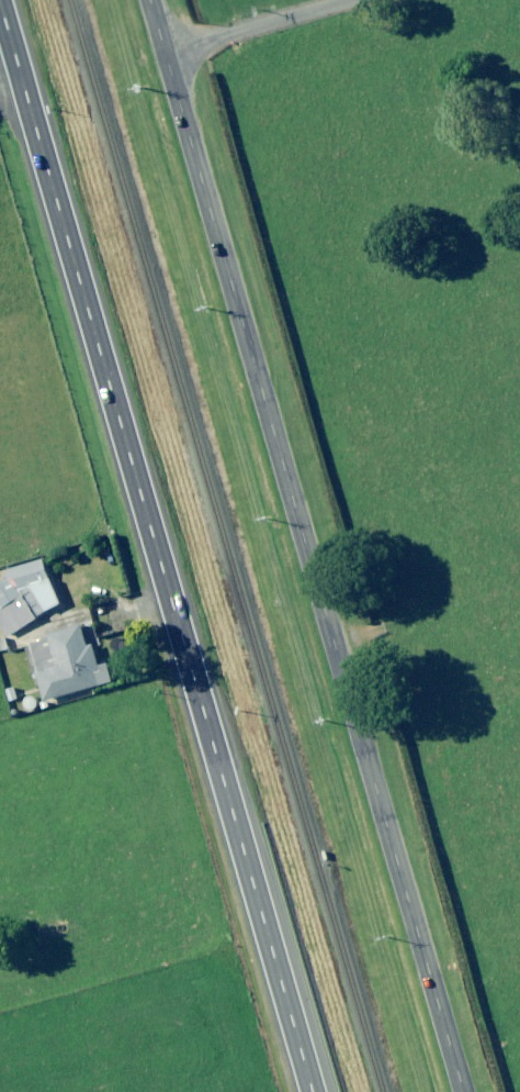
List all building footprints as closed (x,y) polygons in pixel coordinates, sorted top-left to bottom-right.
[(9,638),(66,605),(51,580),(45,560),(10,569),(12,578),(0,585),(0,623),(9,638)] [(48,701),(105,686),(114,684),(108,659),(99,661),(95,645),(90,646),(85,625),(51,634),(52,641),(34,646),(48,701)] [(33,696),(29,698),(28,699),(27,700),(26,701),(26,703),(25,704),(25,706),(26,707),(26,709),(27,710),(28,711),(29,712),(30,713),(32,713),(34,714),(35,714),(37,713),(38,713),(39,712),(41,711),(42,710),(42,708),(43,707),(43,705),(43,704),(43,702),(42,701),(41,700),(40,698),(39,697),(38,697),(36,696),(35,696),(33,696)]
